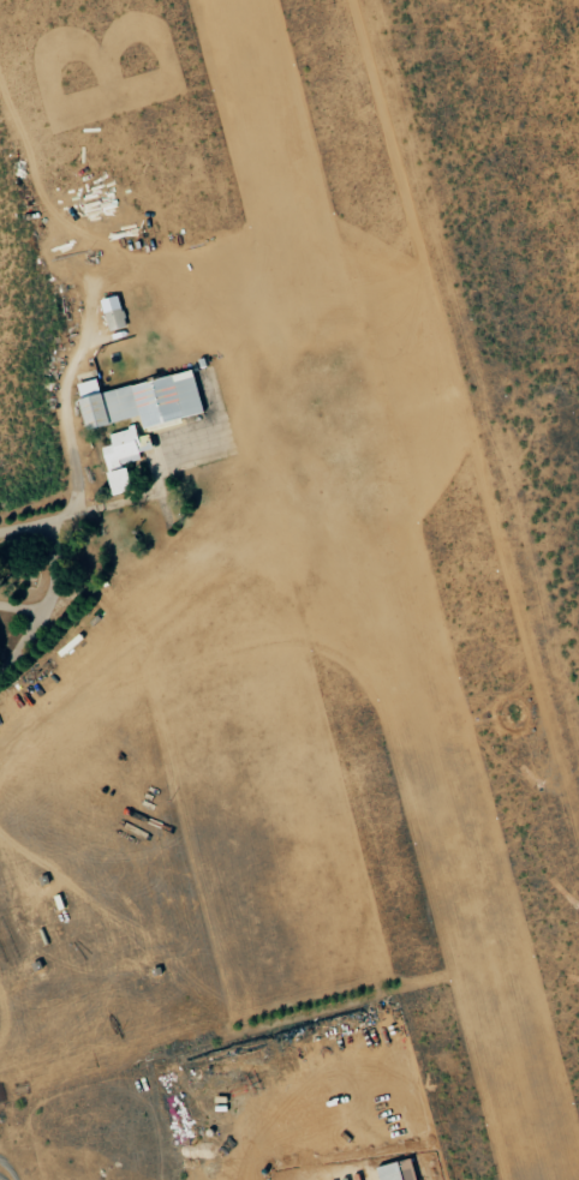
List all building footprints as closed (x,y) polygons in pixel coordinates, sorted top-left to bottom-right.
[(113,331),(131,327),(127,305),(109,309),(113,331)] [(84,383),(95,429),(148,416),(151,428),(210,413),(199,370),(106,393),(102,378),(84,383)] [(144,490),(135,456),(147,454),(140,426),(115,433),(118,444),(107,447),(113,469),(116,468),(123,496),(144,490)] [(387,1179),(421,1179),(415,1158),(384,1166),(387,1179)]
